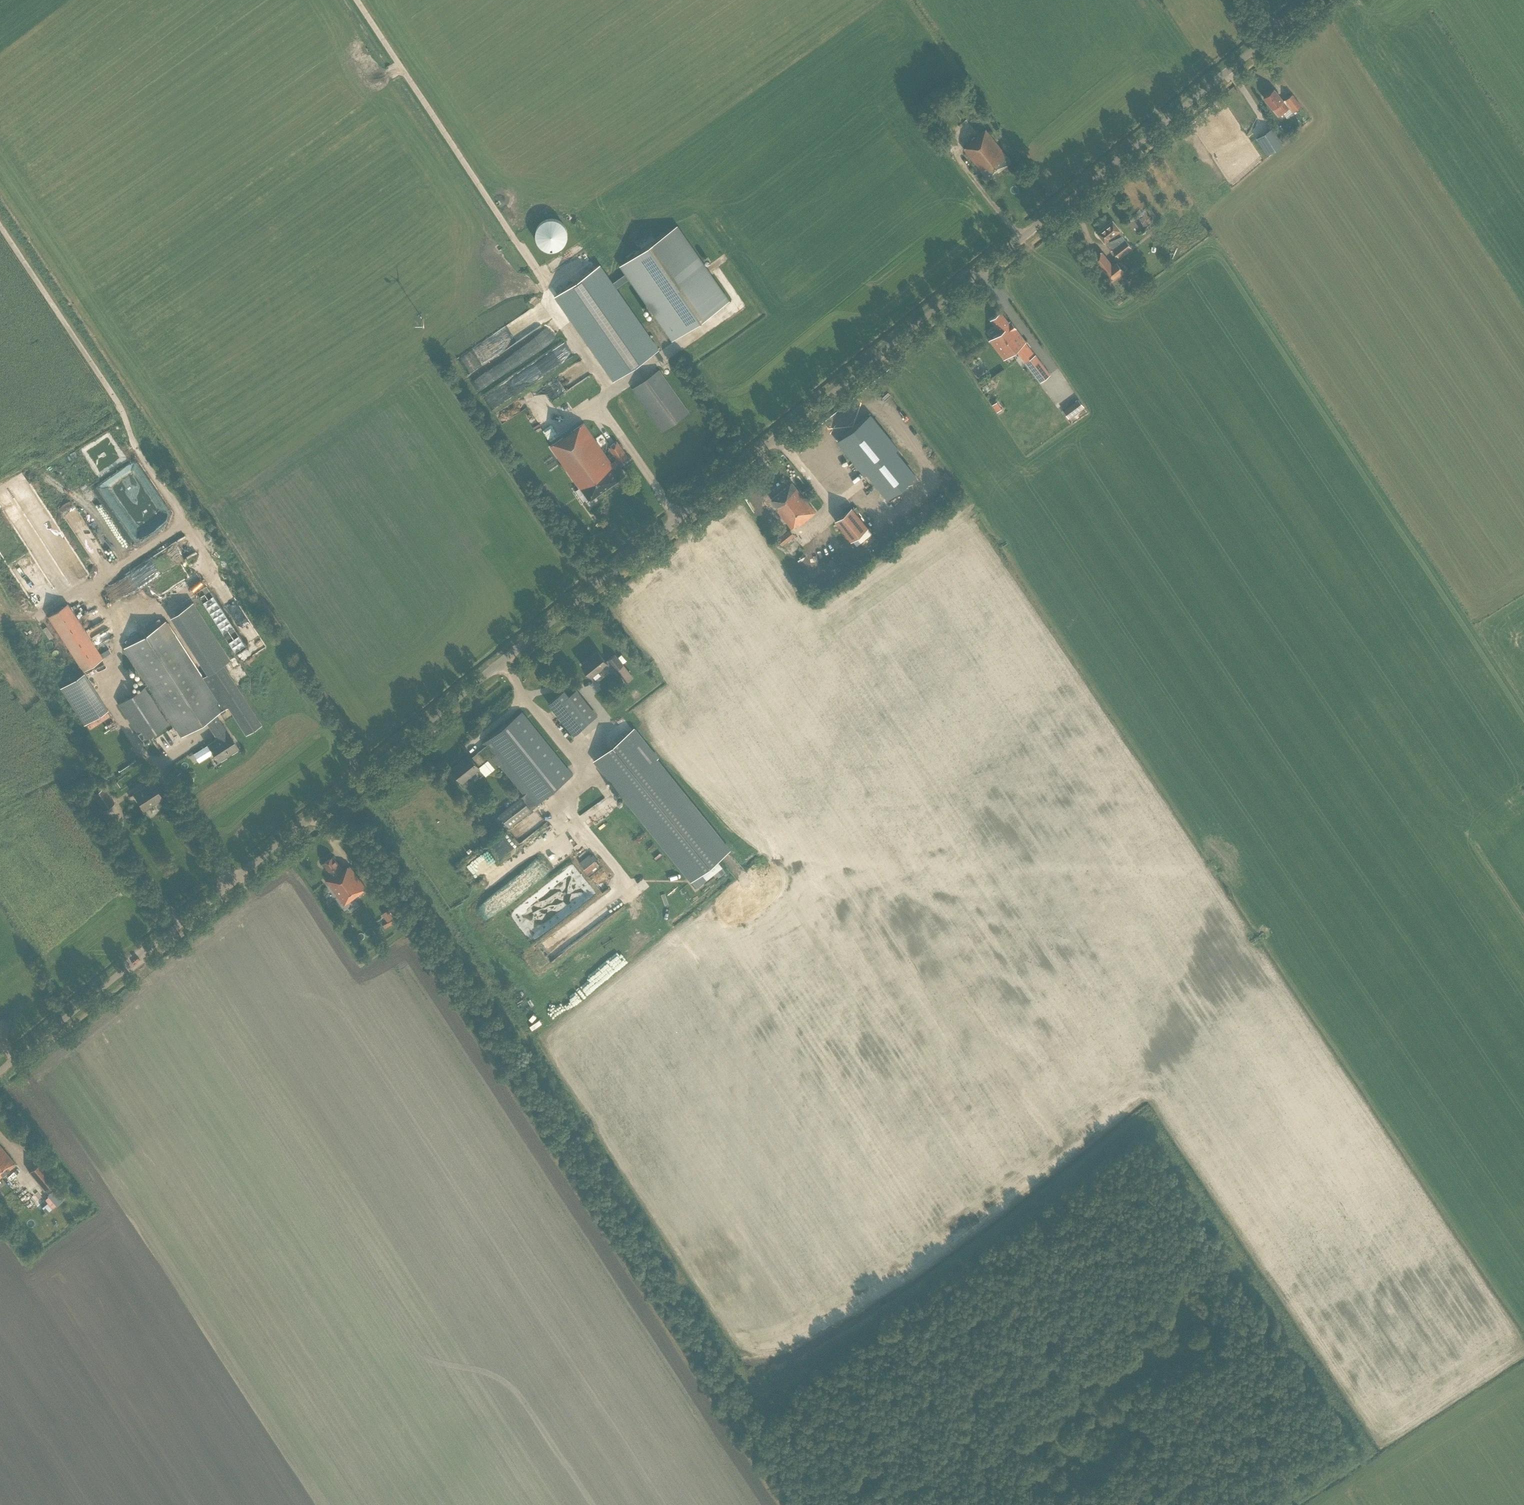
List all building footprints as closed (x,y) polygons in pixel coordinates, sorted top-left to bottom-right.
[(1292,94),(1284,101),(1274,89),(1264,97),(1279,116),(1283,113),(1287,118),(1293,113),(1301,106),(1292,94)] [(970,144),(964,149),(988,180),(1011,162),(986,129),(969,143),(970,144)] [(1282,143),(1273,129),(1257,139),(1267,154),(1282,143)] [(568,232),(567,229),(566,226),(563,224),(561,222),(558,220),(555,219),(552,219),(549,219),(545,220),(543,222),(540,224),(538,226),(537,229),(536,232),(535,235),(536,239),(537,242),(538,245),(540,247),(543,249),(545,251),(549,252),(552,252),(555,252),(558,251),(561,249),(563,247),(566,245),(567,242),(568,239),(568,235),(568,232)] [(1117,255),(1119,258),(1131,247),(1122,236),(1124,235),(1113,221),(1097,233),(1108,247),(1109,246),(1115,253),(1114,254),(1116,256),(1117,255)] [(730,301),(678,227),(621,266),(673,340),(730,301)] [(1102,252),(1092,259),(1109,282),(1123,271),(1117,263),(1113,266),(1102,252)] [(657,351),(598,266),(557,295),(616,379),(657,351)] [(1010,321),(1009,322),(1001,312),(991,320),(1000,332),(990,340),(1004,359),(1021,346),(1027,354),(1031,350),(1025,343),(1026,342),(1010,321)] [(470,379),(528,342),(515,322),(457,359),(470,379)] [(534,341),(470,381),(478,394),(542,353),(534,341)] [(562,348),(484,397),(492,411),(571,361),(562,348)] [(1025,362),(1040,382),(1050,374),(1035,354),(1025,362)] [(555,393),(576,380),(570,370),(549,383),(552,388),(535,399),(540,407),(557,396),(555,393)] [(658,370),(633,388),(664,431),(689,413),(658,370)] [(565,398),(573,410),(593,396),(585,384),(565,398)] [(525,401),(515,405),(518,410),(527,407),(525,401)] [(499,418),(504,424),(515,415),(509,409),(499,418)] [(895,451),(898,449),(872,418),(840,444),(865,476),(868,474),(888,499),(916,476),(895,451)] [(583,423),(576,428),(575,426),(549,444),(589,501),(625,476),(618,465),(620,464),(628,458),(617,441),(609,447),(617,459),(612,463),(583,423)] [(859,479),(848,492),(853,496),(864,484),(859,479)] [(792,483),(771,500),(779,509),(777,510),(792,529),(799,523),(800,525),(816,513),(792,483)] [(87,504),(97,497),(89,485),(79,492),(87,504)] [(160,508),(154,494),(149,497),(155,510),(160,508)] [(129,496),(120,503),(124,508),(133,501),(129,496)] [(87,579),(45,506),(27,516),(43,544),(46,542),(73,587),(87,579)] [(836,521),(851,541),(868,528),(852,508),(836,521)] [(76,509),(63,518),(68,525),(71,523),(78,533),(85,528),(77,518),(81,515),(76,509)] [(199,532),(201,527),(194,523),(191,528),(199,532)] [(778,539),(782,545),(795,535),(790,529),(778,539)] [(800,541),(803,545),(813,538),(809,533),(800,541)] [(48,617),(83,671),(103,659),(67,604),(48,617)] [(165,621),(124,648),(148,685),(118,704),(143,741),(168,725),(149,695),(152,693),(181,737),(206,721),(213,732),(213,731),(217,738),(207,744),(219,762),(239,749),(227,731),(227,732),(216,715),(228,707),(246,734),(261,724),(223,665),(202,678),(165,621)] [(609,670),(614,666),(616,670),(623,665),(615,655),(609,660),(607,662),(598,651),(591,657),(592,657),(589,659),(582,665),(591,677),(605,666),(609,670)] [(108,710),(84,673),(60,688),(84,725),(108,710)] [(632,694),(638,702),(651,692),(645,684),(632,694)] [(564,691),(549,704),(574,735),(589,722),(564,691)] [(472,780),(478,775),(476,772),(480,768),(479,767),(489,760),(495,768),(500,764),(525,795),(499,815),(510,828),(539,804),(538,803),(573,775),(522,712),(484,743),(486,746),(472,758),(469,755),(452,769),(462,782),(460,783),(463,787),(464,787),(464,788),(465,789),(466,789),(468,790),(469,790),(470,789),(471,789),(472,788),(472,787),(473,787),(473,786),(473,785),(473,784),(473,783),(473,782),(472,781),(472,780)] [(657,759),(633,729),(594,760),(692,881),(730,850),(656,760),(657,759)] [(152,782),(133,794),(144,811),(162,799),(152,782)] [(104,788),(93,795),(103,811),(114,804),(104,788)] [(600,795),(593,800),(597,805),(604,800),(600,795)] [(521,827),(490,843),(497,856),(528,841),(521,827)] [(481,855),(468,865),(478,877),(490,866),(481,855)] [(350,866),(344,871),(333,856),(324,863),(333,876),(326,881),(345,905),(367,889),(350,866)] [(596,856),(583,867),(588,873),(601,862),(596,856)] [(514,888),(508,893),(511,898),(517,893),(514,888)] [(488,896),(478,907),(491,919),(501,907),(488,896)] [(534,949),(527,956),(540,970),(547,963),(534,949)] [(494,972),(498,976),(504,970),(500,966),(494,972)] [(0,1174),(2,1176),(16,1165),(0,1146),(0,1174)] [(19,1165),(23,1161),(16,1154),(12,1157),(19,1165)] [(29,1172),(45,1192),(56,1182),(40,1163),(29,1172)] [(26,1217),(38,1230),(61,1209),(49,1196),(26,1217)]
